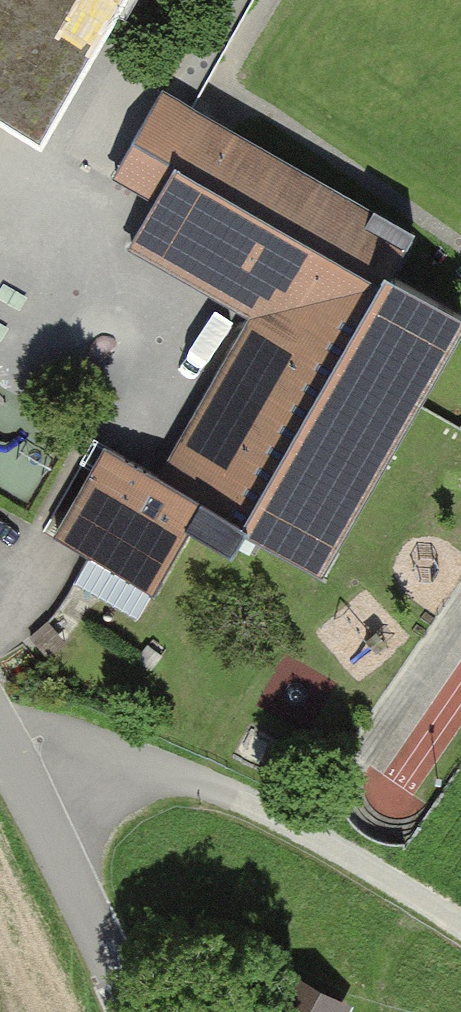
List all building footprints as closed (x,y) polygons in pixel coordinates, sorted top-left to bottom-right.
[(41,132),(117,0),(0,0),(0,109),(41,132)] [(370,278),(183,173),(137,256),(248,319),(167,464),(242,506),(370,278)] [(327,581),(425,399),(460,331),(460,311),(386,271),(243,537),(327,581)] [(208,506),(108,452),(54,549),(155,604),(208,506)] [(359,1011),(294,977),(275,1011),(358,1011),(359,1011)]
